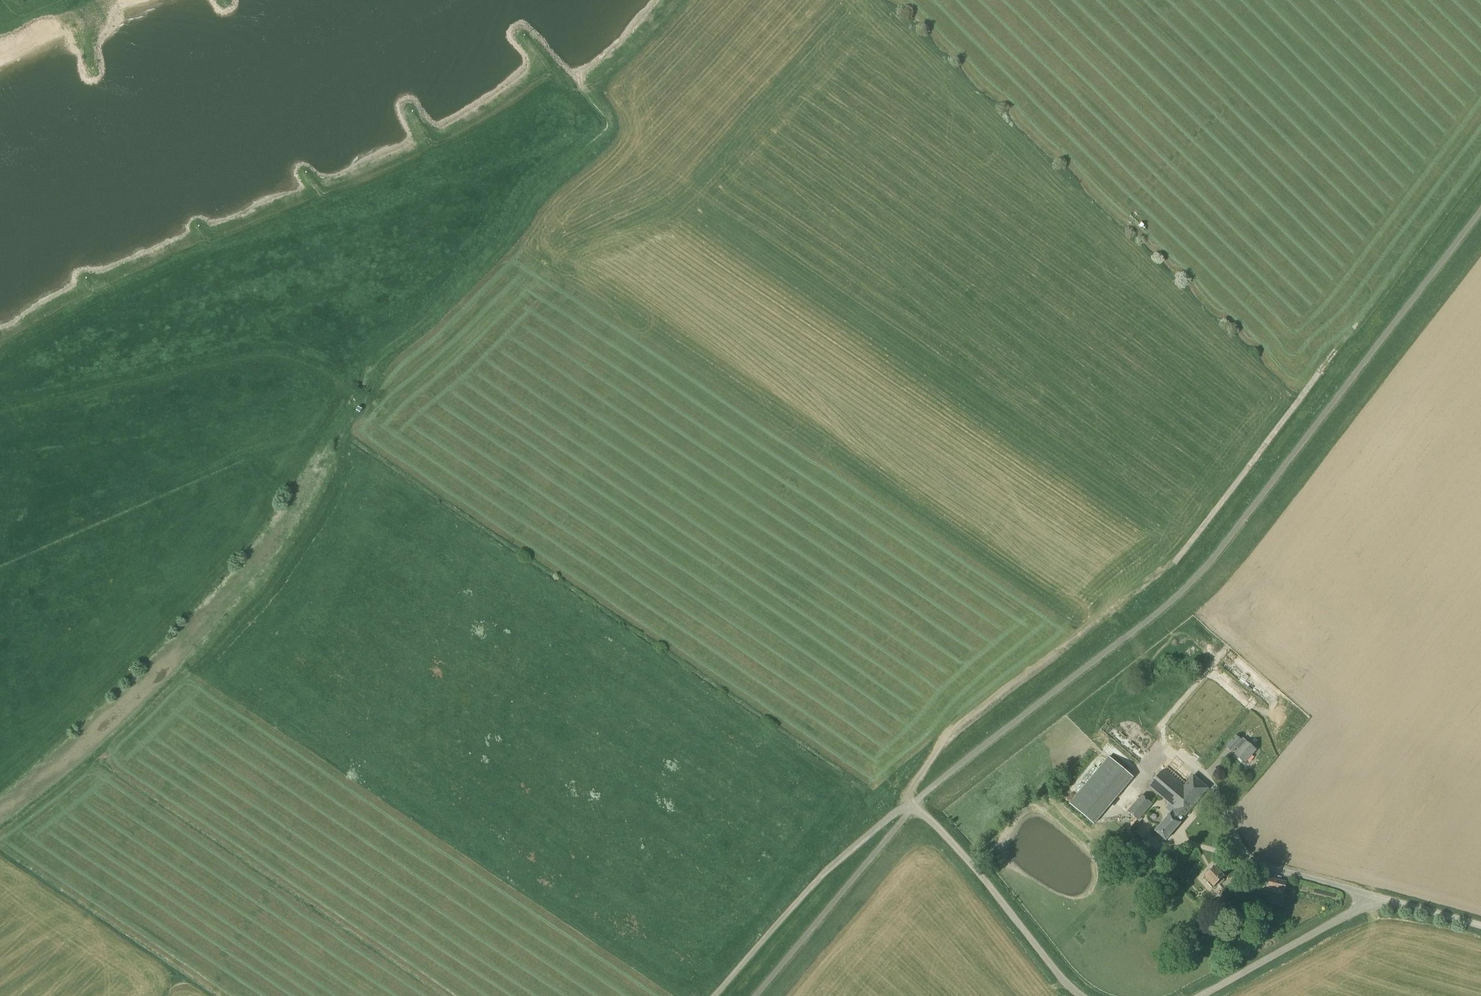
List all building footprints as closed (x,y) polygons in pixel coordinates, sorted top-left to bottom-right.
[(1217,652),(1220,645),(1212,642),(1210,649),(1217,652)] [(1252,669),(1243,661),(1233,671),(1242,680),(1252,669)] [(1240,713),(1205,684),(1164,732),(1203,765),(1221,744),(1232,753),(1236,749),(1238,751),(1235,755),(1245,764),(1256,751),(1245,743),(1246,742),(1243,739),(1241,741),(1235,736),(1232,740),(1227,736),(1249,710),(1245,707),(1240,713)] [(1094,825),(1133,778),(1108,757),(1069,804),(1094,825)] [(1184,787),(1164,770),(1149,788),(1169,805),(1165,809),(1171,814),(1155,832),(1166,841),(1180,824),(1179,824),(1208,789),(1193,776),(1184,787)] [(1138,821),(1153,805),(1142,796),(1128,812),(1138,821)] [(1214,888),(1224,879),(1215,869),(1205,877),(1214,888)] [(1283,896),(1286,883),(1261,877),(1258,889),(1283,896)]
